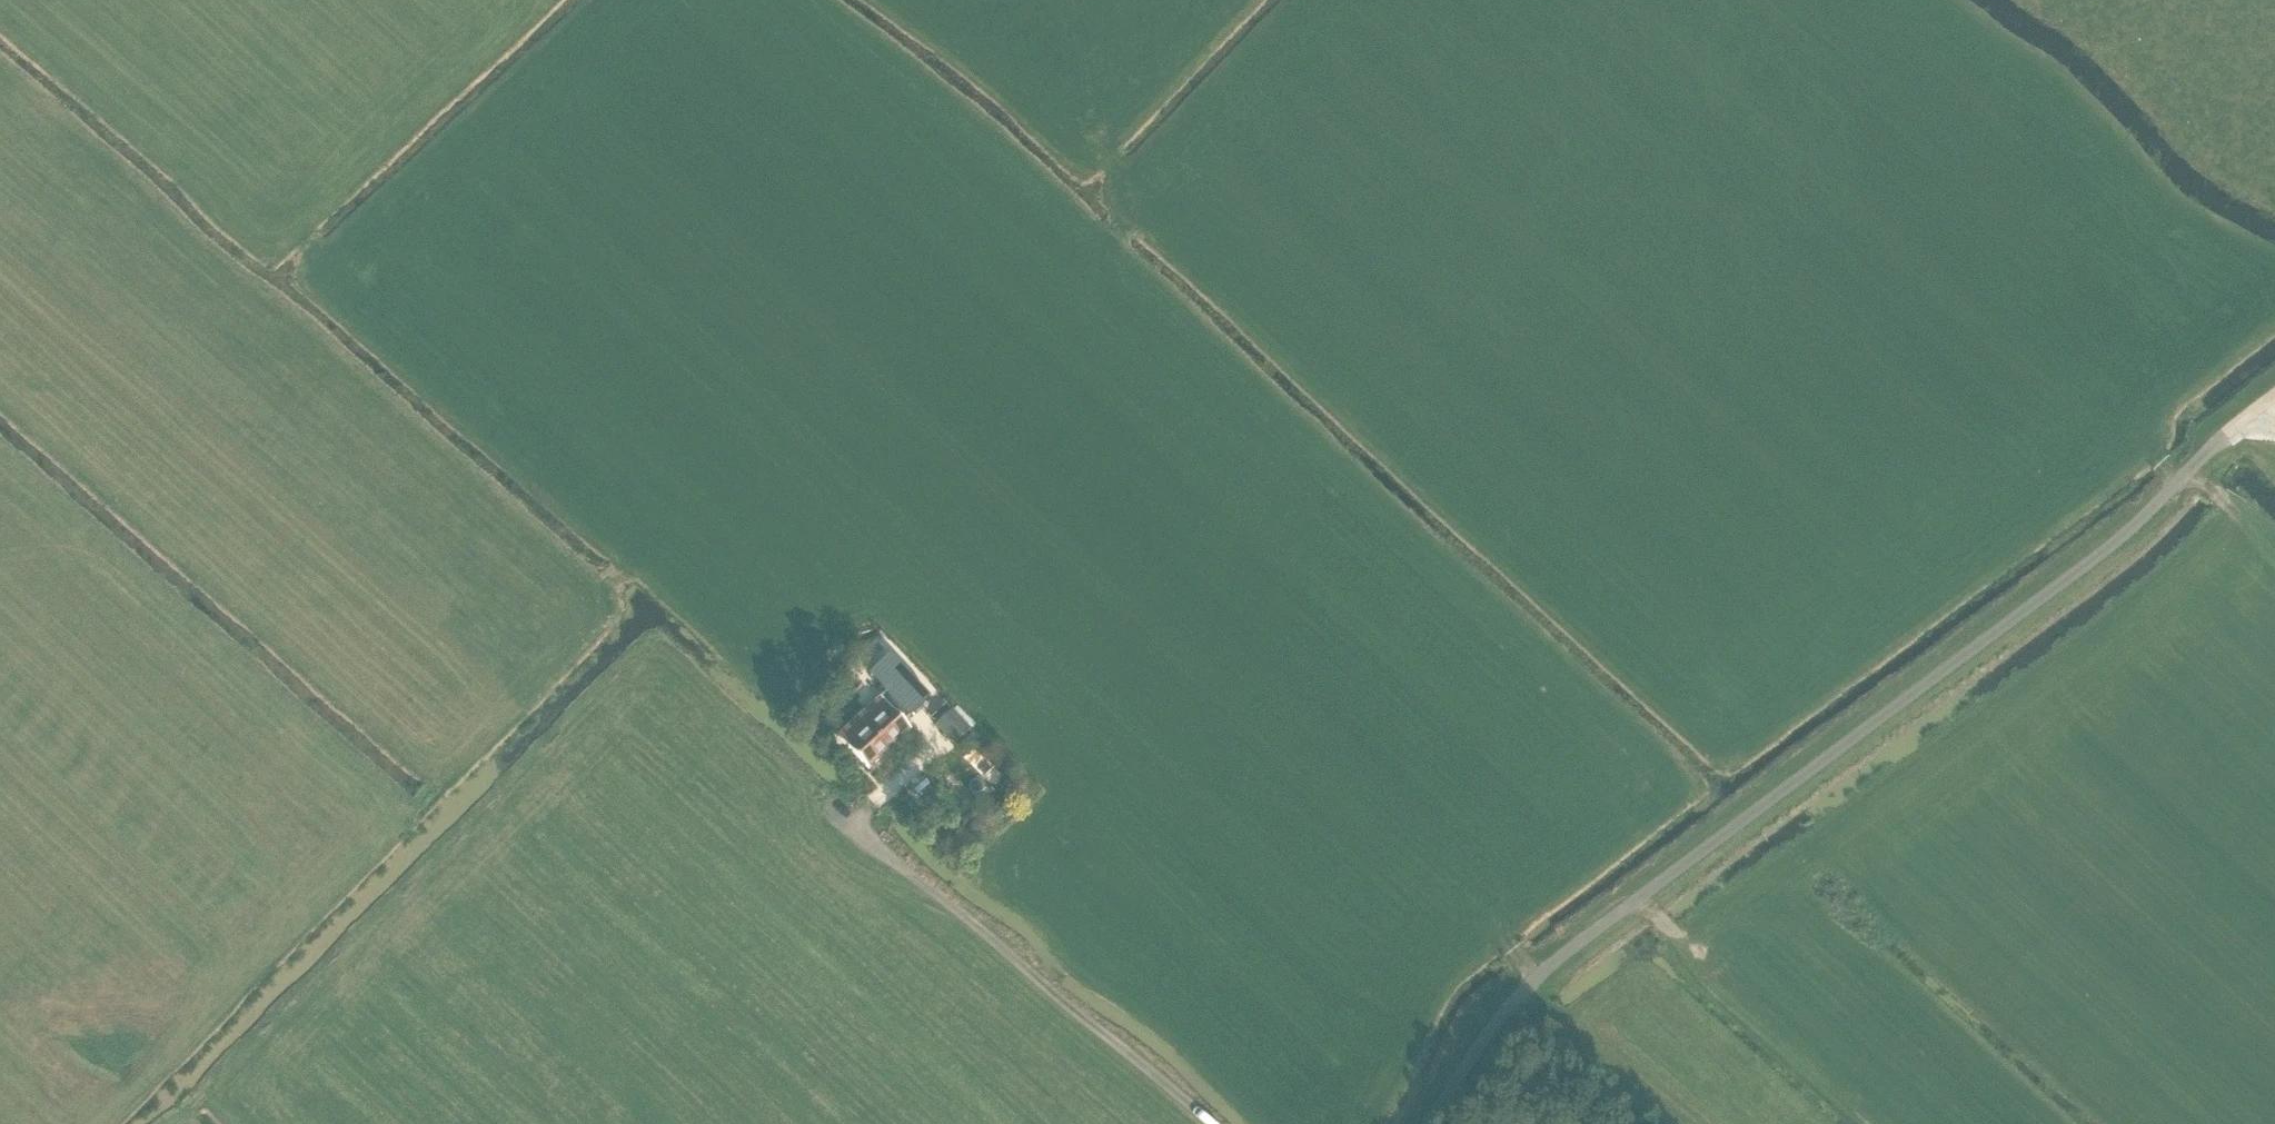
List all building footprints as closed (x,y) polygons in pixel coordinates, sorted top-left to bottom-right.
[(894,650),(883,640),(874,650),(885,659),(894,650)] [(878,668),(868,658),(860,667),(870,676),(878,668)] [(890,697),(899,688),(882,672),(874,680),(890,697)] [(947,702),(924,679),(907,696),(930,719),(947,702)] [(849,748),(868,769),(911,729),(881,698),(837,737),(848,749),(849,748)] [(970,728),(952,708),(934,724),(953,744),(970,728)] [(1003,818),(995,808),(984,817),(992,827),(1003,818)]
